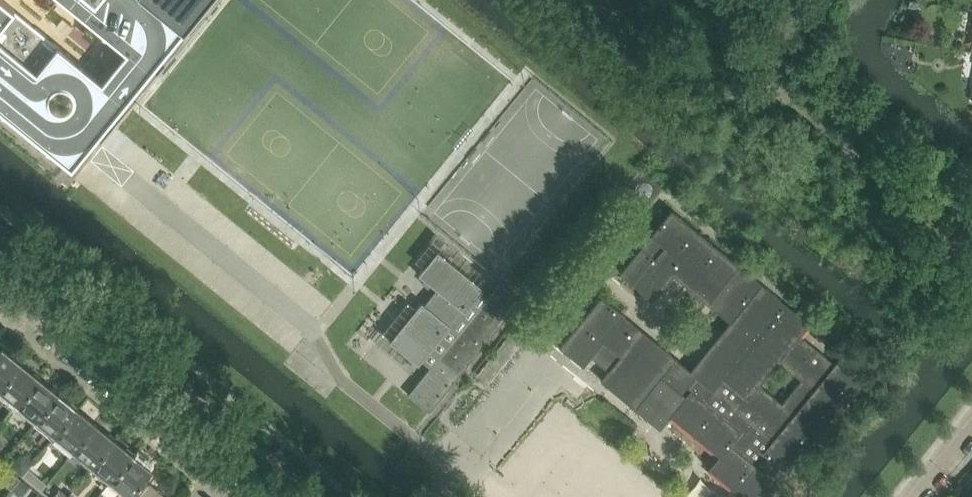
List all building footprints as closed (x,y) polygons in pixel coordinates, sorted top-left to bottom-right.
[(72,167),(126,101),(3,0),(0,0),(0,109),(72,167)] [(150,71),(207,1),(208,0),(63,0),(150,71)] [(63,18),(56,25),(67,34),(73,26),(63,18)] [(599,300),(560,347),(584,366),(592,356),(609,370),(601,380),(611,388),(612,387),(635,407),(636,409),(637,408),(660,427),(660,428),(661,429),(672,415),(721,455),(709,469),(710,469),(711,468),(746,496),(768,496),(779,484),(778,483),(787,472),(788,472),(789,471),(788,471),(869,373),(870,373),(870,372),(845,352),(844,352),(845,353),(836,365),(799,335),(808,323),(809,324),(810,323),(762,284),(672,210),(639,251),(621,273),(654,300),(674,275),(732,323),(692,371),(602,297),(599,300)] [(443,396),(521,299),(500,282),(488,297),(482,292),(485,289),(438,251),(419,275),(425,280),(423,283),(429,288),(431,285),(437,289),(425,304),(422,302),(390,342),(407,355),(405,358),(411,363),(413,360),(419,365),(422,361),(430,367),(408,395),(430,412),(436,405),(443,396)] [(22,363),(3,347),(0,351),(0,390),(22,363)] [(22,363),(0,390),(0,392),(18,406),(41,378),(22,363)] [(60,393),(41,378),(18,406),(37,422),(60,393)] [(78,408),(60,393),(37,422),(55,437),(78,408)] [(85,414),(78,408),(55,437),(74,452),(97,424),(85,414)] [(115,439),(97,424),(74,452),(92,467),(115,439)] [(134,454),(115,439),(92,467),(111,482),(134,454)] [(134,454),(111,482),(129,496),(140,496),(144,493),(150,485),(144,480),(153,470),(134,454)] [(23,459),(15,468),(23,475),(31,466),(23,459)] [(0,466),(0,478),(4,481),(12,472),(2,464),(0,466)] [(40,472),(31,466),(23,475),(32,482),(40,472)] [(29,485),(21,479),(13,488),(21,495),(29,485)] [(151,484),(150,485),(144,493),(149,496),(167,496),(151,484)]
